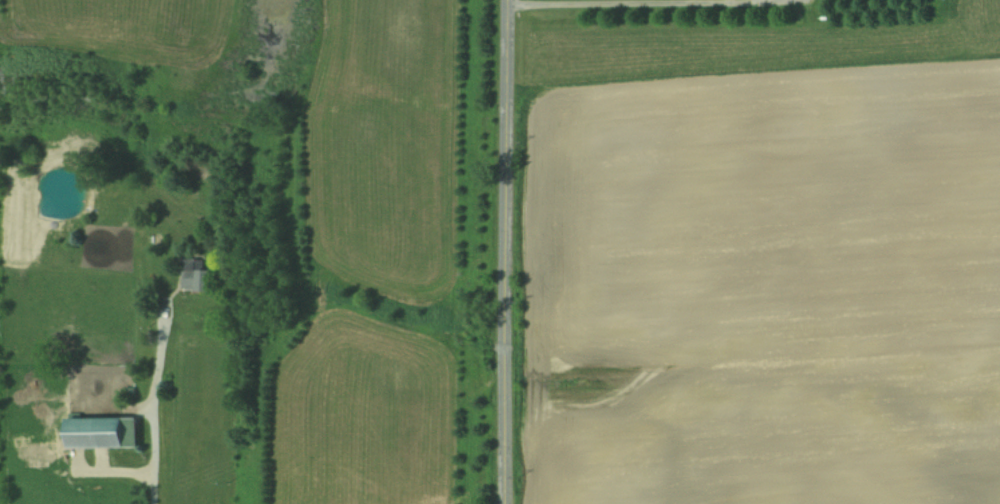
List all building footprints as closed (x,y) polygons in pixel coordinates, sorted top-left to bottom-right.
[(204,261),(183,261),(183,292),(212,292),(212,267),(204,267),(204,261)] [(66,419),(66,449),(136,449),(136,419),(66,419)]
